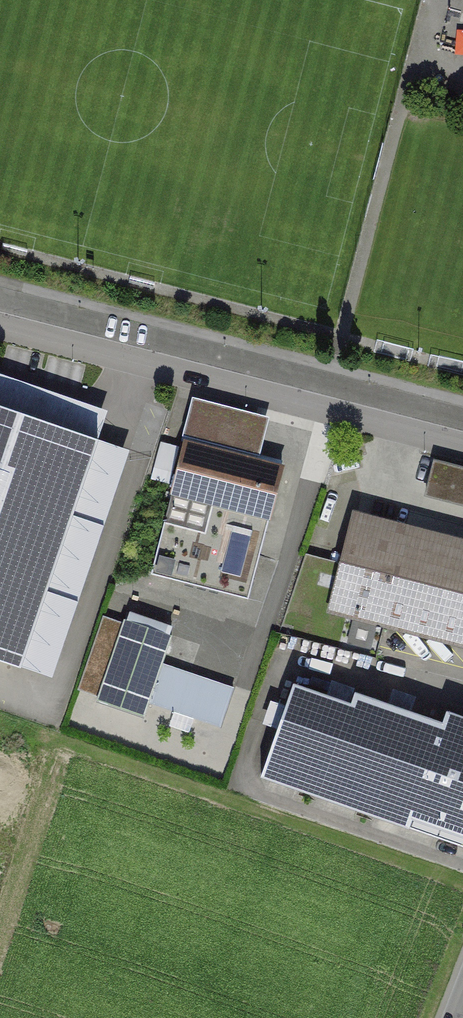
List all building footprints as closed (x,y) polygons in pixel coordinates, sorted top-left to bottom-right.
[(462,17),(462,0),(440,0),(440,17),(462,17)] [(190,392),(179,435),(185,436),(256,454),(266,411),(190,392)] [(0,397),(0,656),(19,663),(98,429),(0,397)] [(256,454),(185,436),(172,488),(270,513),(283,461),(256,454)] [(437,459),(428,490),(462,499),(462,465),(437,459)] [(172,488),(150,572),(248,596),(270,513),(172,488)] [(355,519),(333,608),(462,640),(462,557),(402,542),(404,531),(355,519)] [(99,696),(124,624),(103,617),(79,689),(99,696)] [(171,635),(125,620),(124,624),(99,696),(98,700),(144,716),(149,702),(219,726),(233,687),(161,663),(171,635)] [(376,626),(353,620),(348,642),(370,648),(376,626)] [(293,683),(261,776),(462,846),(462,717),(447,711),(443,722),(354,692),(351,703),(293,683)]
